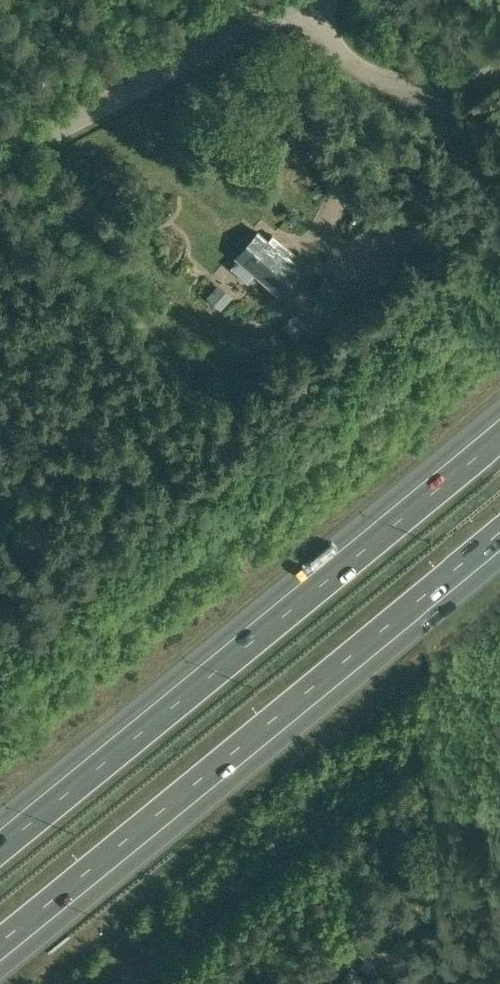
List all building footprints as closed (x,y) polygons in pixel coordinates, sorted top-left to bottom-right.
[(233,265),(233,269),(246,280),(250,280),(256,273),(280,293),(306,263),(291,251),(280,241),(278,244),(271,237),(269,240),(258,230),(237,255),(239,258),(233,265)] [(324,275),(310,293),(318,300),(326,306),(328,308),(343,292),(324,275)] [(217,282),(205,296),(221,309),(233,295),(217,282)] [(294,311),(282,326),(297,338),(308,323),(294,311)]
